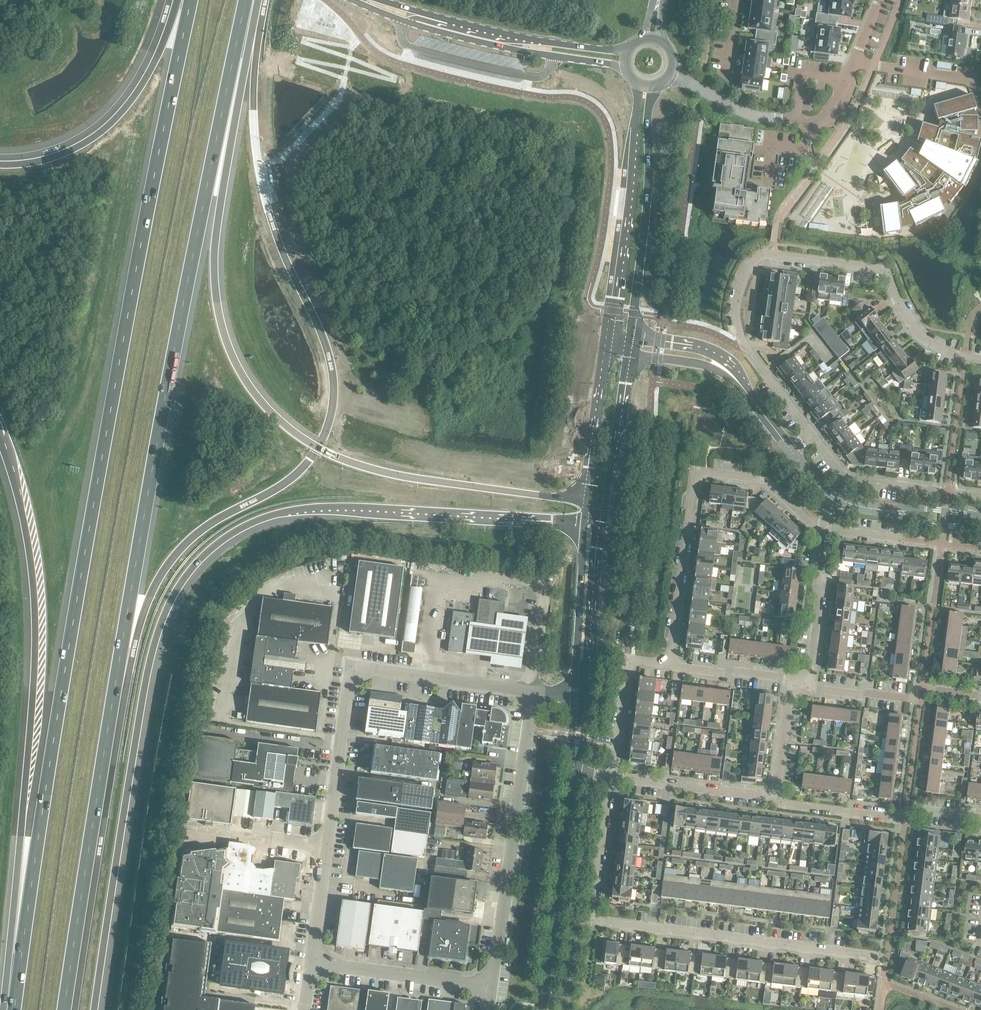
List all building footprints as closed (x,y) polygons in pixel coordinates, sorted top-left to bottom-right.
[(773,9),(774,0),(753,0),(753,2),(753,6),(773,9)] [(953,6),(972,8),(973,0),(954,0),(953,6)] [(852,18),(853,6),(827,3),(825,14),(817,13),(816,21),(837,24),(839,24),(840,16),(852,18)] [(972,8),(953,6),(947,5),(945,17),(928,14),(927,21),(958,26),(959,19),(970,21),(972,8)] [(751,12),(750,17),(776,21),(771,20),(773,9),(753,6),(752,11),(751,12)] [(755,37),(776,40),(777,33),(774,33),(776,21),(750,17),(750,23),(750,24),(749,29),(756,30),(755,37)] [(815,26),(813,40),(839,44),(841,28),(836,28),(837,24),(816,21),(816,26),(815,26)] [(947,25),(946,36),(950,37),(948,54),(964,56),(966,44),(967,44),(968,35),(966,35),(967,28),(960,27),(947,25)] [(746,49),(745,54),(771,58),(772,46),(775,46),(776,40),(755,37),(755,43),(748,42),(747,47),(746,49)] [(799,39),(792,38),(790,52),(797,53),(799,39)] [(838,57),(839,44),(813,40),(811,52),(816,53),(816,54),(830,56),(838,57)] [(745,65),(769,69),(771,58),(745,54),(745,59),(745,61),(745,65)] [(830,56),(816,54),(815,60),(830,62),(830,56)] [(769,69),(745,65),(744,70),(743,71),(742,76),(741,76),(763,80),(765,69),(769,69)] [(763,80),(741,76),(739,89),(742,90),(758,93),(758,92),(761,92),(763,80)] [(785,88),(783,104),(790,105),(792,89),(785,88)] [(939,121),(938,129),(922,124),(917,142),(925,145),(919,156),(910,150),(901,161),(902,164),(900,167),(896,163),(883,172),(902,199),(903,198),(905,202),(898,206),(898,205),(880,207),(883,235),(901,233),(901,228),(915,225),(915,227),(945,213),(942,206),(948,202),(950,204),(963,187),(965,188),(979,162),(977,161),(980,143),(980,140),(974,139),(975,133),(977,133),(978,117),(975,117),(974,111),(976,110),(971,95),(934,107),(937,119),(938,121),(939,121)] [(750,160),(752,160),(754,145),(752,144),(754,129),(744,128),(744,127),(730,125),(730,126),(720,125),(712,185),(721,187),(720,190),(713,189),(713,191),(716,191),(713,215),(714,217),(716,218),(718,217),(719,215),(724,216),(724,215),(729,215),(728,222),(736,223),(737,219),(742,220),(742,224),(759,226),(760,223),(765,223),(765,220),(760,220),(761,216),(767,217),(770,192),(757,191),(757,193),(749,192),(750,186),(746,185),(750,160)] [(829,226),(809,224),(809,230),(828,232),(829,226)] [(784,271),(783,277),(771,276),(771,281),(766,280),(763,300),(768,300),(766,317),(761,316),(758,335),(763,336),(763,341),(774,343),(773,349),(788,351),(791,348),(788,344),(798,274),(784,271)] [(818,299),(830,301),(833,278),(820,276),(820,282),(819,282),(819,288),(813,287),(811,301),(817,302),(818,299)] [(845,280),(833,278),(830,301),(841,303),(841,305),(847,306),(849,292),(844,291),(844,285),(845,280)] [(863,302),(853,301),(852,310),(858,318),(857,318),(865,328),(878,318),(878,319),(878,318),(871,308),(869,309),(863,302)] [(813,326),(817,331),(827,323),(823,318),(813,326)] [(869,340),(872,338),(884,329),(885,328),(878,319),(878,318),(865,328),(862,331),(869,340)] [(831,327),(827,323),(817,331),(820,335),(831,327)] [(835,332),(831,327),(820,335),(824,340),(835,332)] [(891,338),(884,329),(872,338),(879,348),(880,347),(880,348),(892,339),(891,338)] [(846,330),(841,335),(844,339),(849,334),(846,330)] [(838,337),(835,332),(824,340),(828,345),(838,337)] [(842,342),(838,337),(828,345),(832,350),(842,342)] [(891,360),(901,352),(894,343),(894,342),(894,341),(882,350),(882,351),(877,355),(884,365),(889,361),(891,360)] [(832,350),(835,354),(846,346),(842,342),(832,350)] [(838,359),(839,359),(850,351),(849,351),(846,346),(835,354),(839,359),(838,359)] [(898,369),(898,370),(910,360),(902,350),(901,352),(891,360),(898,369)] [(796,356),(794,357),(777,370),(784,379),(787,377),(801,366),(804,364),(798,356),(796,356)] [(910,360),(898,370),(898,369),(897,370),(905,380),(918,370),(910,360)] [(787,377),(794,386),(808,375),(801,366),(787,377)] [(946,388),(947,375),(926,373),(924,385),(930,386),(946,388)] [(794,386),(800,394),(819,380),(819,379),(814,383),(808,375),(794,386)] [(800,394),(807,403),(826,388),(819,380),(800,394)] [(930,386),(929,398),(944,400),(946,388),(930,386)] [(832,397),(826,388),(807,403),(813,411),(832,397)] [(839,405),(832,397),(813,411),(810,413),(817,422),(830,413),(833,417),(840,413),(843,410),(839,405)] [(929,398),(927,409),(943,412),(944,400),(929,398)] [(831,441),(834,439),(848,428),(842,419),(849,413),(845,409),(840,413),(833,417),(828,421),(832,426),(824,432),(831,441)] [(941,424),(943,412),(927,409),(927,410),(921,409),(920,421),(941,424)] [(974,415),(973,428),(980,429),(980,416),(974,415)] [(834,439),(841,447),(855,436),(854,436),(861,431),(854,423),(848,428),(834,439)] [(863,448),(855,436),(841,447),(847,456),(846,456),(850,461),(855,464),(863,448)] [(889,451),(886,469),(886,472),(897,474),(899,459),(905,460),(907,446),(900,445),(899,453),(889,451)] [(913,447),(907,446),(905,460),(911,461),(910,467),(909,472),(922,474),(925,451),(913,449),(913,447)] [(865,466),(876,467),(878,450),(863,448),(855,464),(859,467),(865,467),(865,466)] [(876,467),(886,469),(889,451),(878,450),(876,467)] [(936,452),(925,451),(922,474),(934,475),(935,470),(936,464),(941,465),(943,450),(937,450),(936,452)] [(978,481),(980,459),(980,458),(969,457),(970,454),(963,453),(961,467),(967,468),(966,474),(967,474),(966,479),(978,481)] [(709,503),(721,505),(723,488),(711,487),(711,489),(706,489),(704,499),(703,499),(702,504),(706,505),(706,500),(709,501),(709,503)] [(735,490),(723,488),(721,505),(733,506),(735,490)] [(748,491),(735,490),(733,506),(745,508),(750,510),(756,498),(747,497),(748,491)] [(755,512),(764,521),(775,508),(766,500),(762,504),(756,498),(750,510),(755,512)] [(784,516),(775,508),(764,521),(773,529),(784,516)] [(793,524),(784,516),(773,529),(769,533),(778,541),(793,524)] [(802,533),(793,524),(778,541),(787,550),(797,551),(798,542),(796,540),(802,533)] [(701,529),(700,541),(726,544),(722,543),(724,531),(701,529)] [(726,548),(726,544),(700,541),(698,553),(721,556),(722,548),(726,548)] [(842,562),(854,563),(856,547),(844,545),(842,562)] [(868,548),(856,547),(854,563),(866,565),(868,548)] [(866,565),(878,566),(880,550),(868,548),(866,565)] [(878,566),(889,568),(892,552),(880,550),(878,566)] [(889,568),(901,569),(903,553),(892,552),(889,568)] [(721,556),(698,553),(697,565),(713,567),(715,555),(721,556)] [(904,553),(903,553),(901,569),(900,575),(912,577),(915,561),(903,559),(904,553)] [(915,561),(912,577),(925,579),(927,562),(915,561)] [(350,633),(394,639),(404,568),(359,562),(350,633)] [(975,562),(974,569),(973,585),(980,586),(980,563),(975,562)] [(697,565),(695,576),(712,579),(713,567),(697,565)] [(951,565),(949,582),(960,583),(963,567),(951,565)] [(960,583),(973,585),(974,569),(974,568),(963,567),(960,583)] [(785,569),(783,581),(799,583),(800,571),(785,569)] [(839,583),(851,584),(852,574),(840,573),(839,583)] [(710,591),(712,579),(695,576),(694,588),(710,591)] [(777,592),(782,593),(797,595),(799,583),(783,581),(779,581),(777,592)] [(839,586),(837,598),(852,600),(854,588),(839,586)] [(694,588),(692,600),(708,602),(710,591),(694,588)] [(782,593),(780,605),(796,607),(797,595),(782,593)] [(251,683),(246,723),(316,732),(318,717),(320,708),(322,693),(292,689),(294,672),(298,669),(304,670),(305,663),(299,662),(296,658),(298,642),(328,646),(329,639),(330,631),(331,621),(333,607),(263,597),(258,636),(257,636),(250,683),(251,683)] [(837,598),(835,610),(851,612),(852,600),(837,598)] [(502,626),(505,604),(505,603),(483,600),(480,600),(479,600),(479,603),(480,603),(477,620),(476,623),(477,623),(501,627),(502,627),(502,626)] [(692,600),(690,612),(707,614),(708,602),(692,600)] [(796,607),(780,605),(775,604),(774,616),(794,619),(796,607)] [(917,608),(902,606),(900,618),(916,620),(917,608)] [(849,624),(851,612),(835,610),(834,622),(849,624)] [(474,615),(454,612),(453,612),(450,639),(448,651),(449,652),(468,655),(469,655),(469,654),(469,652),(472,626),(473,626),(474,615)] [(705,626),(707,614),(690,612),(689,624),(705,626)] [(949,612),(947,624),(963,626),(964,614),(949,612)] [(517,670),(524,620),(494,617),(493,629),(467,625),(463,656),(488,659),(487,667),(517,670)] [(900,618),(899,630),(914,632),(916,620),(900,618)] [(834,622),(832,634),(848,636),(849,629),(855,630),(856,625),(849,624),(834,622)] [(704,638),(705,626),(689,624),(687,636),(704,638)] [(947,624),(946,636),(967,639),(968,627),(963,626),(947,624)] [(899,630),(897,642),(913,644),(914,632),(899,630)] [(832,634),(831,646),(846,648),(848,636),(832,634)] [(709,639),(704,638),(687,636),(686,648),(702,650),(703,643),(708,644),(709,639)] [(946,636),(944,648),(965,651),(967,639),(946,636)] [(402,652),(414,654),(416,642),(404,640),(402,652)] [(728,654),(741,655),(743,642),(730,640),(728,654)] [(754,643),(743,642),(741,655),(753,657),(754,643)] [(911,656),(913,644),(897,642),(896,654),(911,656)] [(753,657),(764,658),(766,645),(754,643),(753,657)] [(778,646),(766,645),(764,658),(777,660),(778,646)] [(790,648),(778,646),(777,660),(788,662),(790,648)] [(845,659),(846,648),(831,646),(829,658),(845,659)] [(964,657),(965,651),(944,648),(943,660),(958,662),(959,656),(964,657)] [(890,666),(894,666),(909,668),(911,656),(896,654),(892,653),(890,666)] [(845,659),(829,658),(828,670),(843,672),(845,659)] [(957,669),(958,662),(943,660),(941,672),(954,674),(953,677),(961,678),(962,669),(957,669)] [(867,675),(869,662),(861,661),(859,674),(867,675)] [(908,680),(909,668),(894,666),(892,678),(908,680)] [(640,679),(638,691),(655,693),(656,681),(640,679)] [(680,700),(692,701),(694,686),(682,684),(680,700)] [(706,687),(694,686),(692,701),(704,703),(706,687)] [(718,689),(706,687),(704,703),(716,704),(718,689)] [(731,690),(718,689),(716,704),(729,706),(731,690)] [(653,705),(655,693),(638,691),(637,703),(653,705)] [(734,691),(732,703),(739,704),(739,700),(744,700),(745,693),(740,692),(734,691)] [(757,699),(756,706),(772,708),(773,696),(771,696),(772,693),(754,691),(752,699),(757,699)] [(371,692),(369,708),(400,712),(403,696),(371,692)] [(443,711),(435,710),(431,744),(456,748),(461,713),(457,713),(457,709),(453,703),(443,711)] [(637,703),(635,714),(652,716),(653,705),(637,703)] [(825,706),(812,704),(811,718),(823,720),(825,706)] [(503,725),(506,725),(507,722),(506,718),(504,714),(501,711),(496,710),(492,709),(491,712),(477,710),(477,707),(462,705),(461,713),(456,748),(471,750),(474,726),(484,728),(484,732),(483,732),(483,734),(482,743),(493,744),(493,739),(501,740),(503,725)] [(435,710),(410,706),(405,739),(404,747),(413,748),(414,742),(431,744),(435,710)] [(756,706),(755,718),(770,720),(772,708),(756,706)] [(823,720),(835,721),(837,707),(825,706),(823,720)] [(835,721),(847,723),(849,709),(837,707),(835,721)] [(408,714),(400,712),(369,708),(365,734),(392,738),(405,739),(408,714)] [(937,708),(935,720),(949,722),(950,710),(937,708)] [(861,711),(849,709),(847,723),(859,724),(861,711)] [(635,714),(634,727),(650,729),(652,716),(635,714)] [(890,714),(888,726),(902,728),(903,716),(890,714)] [(769,732),(770,720),(755,718),(753,730),(769,732)] [(947,734),(949,722),(935,720),(933,732),(947,734)] [(900,740),(902,728),(888,726),(887,738),(900,740)] [(632,738),(649,740),(654,741),(656,729),(650,729),(634,727),(632,738)] [(767,743),(769,732),(753,730),(752,737),(746,736),(746,741),(752,742),(767,743)] [(725,733),(713,731),(712,736),(713,736),(712,738),(724,739),(725,733)] [(946,746),(947,734),(933,732),(932,744),(946,746)] [(238,741),(198,736),(192,779),(232,785),(232,784),(253,787),(253,788),(293,793),(299,750),(259,744),(258,753),(236,750),(238,741)] [(392,738),(391,746),(403,747),(404,747),(405,739),(392,738)] [(652,753),(654,741),(632,738),(631,750),(647,752),(652,753)] [(887,738),(885,750),(899,752),(900,740),(887,738)] [(752,742),(750,754),(766,756),(767,743),(752,742)] [(944,758),(946,746),(932,744),(930,756),(944,758)] [(371,773),(390,776),(410,779),(438,782),(442,755),(375,746),(371,773)] [(646,765),(647,752),(631,750),(629,763),(646,765)] [(695,774),(702,775),(702,772),(708,773),(710,752),(698,750),(698,756),(696,771),(695,771),(695,774)] [(885,750),(883,762),(897,764),(899,752),(885,750)] [(710,752),(708,773),(712,774),(712,776),(720,777),(722,759),(715,758),(716,753),(710,752)] [(672,768),(684,770),(686,754),(674,753),(672,768)] [(698,756),(686,754),(684,770),(696,771),(698,756)] [(750,754),(749,766),(764,767),(766,756),(750,754)] [(930,756),(929,768),(943,770),(944,758),(930,756)] [(450,759),(449,766),(462,767),(463,761),(450,759)] [(474,762),(471,781),(481,783),(481,782),(495,784),(496,781),(494,780),(496,765),(474,762)] [(896,776),(897,764),(883,762),(882,774),(896,776)] [(762,780),(764,767),(749,766),(747,777),(742,777),(741,782),(756,784),(757,779),(762,780)] [(929,768),(927,780),(941,782),(943,770),(929,768)] [(882,774),(880,786),(894,788),(896,776),(882,774)] [(802,788),(814,790),(816,776),(803,775),(802,788)] [(828,778),(816,776),(814,790),(826,791),(828,778)] [(447,778),(445,795),(465,798),(468,781),(447,778)] [(826,791),(838,793),(840,779),(828,778),(826,791)] [(359,779),(356,800),(432,811),(435,790),(359,779)] [(852,781),(840,779),(838,793),(850,795),(852,781)] [(939,794),(941,782),(927,780),(926,792),(939,794)] [(495,787),(495,784),(481,782),(481,783),(471,781),(469,798),(491,801),(493,786),(495,787)] [(205,823),(205,826),(212,827),(213,824),(232,826),(237,790),(191,783),(186,820),(205,823)] [(980,799),(980,797),(980,785),(970,784),(968,798),(980,799)] [(893,800),(894,788),(880,786),(879,798),(893,800)] [(273,821),(275,807),(276,795),(237,790),(234,816),(273,821)] [(276,793),(276,795),(275,807),(290,809),(289,823),(312,826),(316,798),(276,793)] [(624,801),(623,812),(642,814),(648,815),(650,804),(641,803),(642,800),(627,798),(626,801),(624,801)] [(391,853),(425,858),(431,813),(397,809),(397,808),(358,803),(356,814),(396,819),(391,853)] [(439,803),(434,836),(444,838),(446,826),(463,828),(466,806),(439,803)] [(663,805),(662,817),(668,818),(670,806),(663,805)] [(673,827),(684,828),(687,809),(676,808),(675,815),(672,814),(671,824),(674,825),(673,827)] [(698,810),(687,809),(684,828),(695,829),(698,810)] [(708,812),(698,810),(695,829),(706,831),(708,812)] [(641,825),(642,814),(623,812),(622,823),(641,825)] [(719,813),(708,812),(706,831),(717,832),(719,813)] [(717,832),(727,834),(730,814),(719,813),(717,832)] [(727,834),(738,835),(740,816),(730,814),(727,834)] [(751,817),(740,816),(738,835),(749,836),(751,817)] [(762,819),(751,817),(749,836),(759,838),(762,819)] [(773,820),(762,819),(759,838),(770,839),(773,820)] [(770,839),(781,840),(783,821),(773,820),(770,839)] [(464,836),(485,839),(487,824),(466,821),(464,836)] [(781,840),(792,842),(794,823),(783,821),(781,840)] [(620,833),(639,836),(644,836),(645,826),(641,825),(622,823),(620,833)] [(792,842),(802,843),(805,824),(794,823),(792,842)] [(353,848),(389,853),(393,829),(356,824),(353,848)] [(815,825),(805,824),(802,843),(813,844),(815,825)] [(826,827),(815,825),(813,844),(824,846),(826,827)] [(837,828),(826,827),(824,846),(835,847),(835,845),(838,846),(839,836),(836,835),(837,828)] [(920,840),(919,840),(918,847),(919,847),(919,846),(939,849),(941,831),(923,829),(922,834),(920,834),(920,840)] [(843,830),(842,841),(848,842),(850,831),(843,830)] [(864,844),(868,844),(887,847),(888,835),(886,835),(886,832),(863,830),(863,833),(865,833),(864,844)] [(620,833),(619,844),(638,846),(639,836),(620,833)] [(955,840),(954,851),(960,852),(963,834),(956,833),(955,840)] [(978,862),(980,842),(968,840),(967,847),(964,847),(962,860),(978,862)] [(279,941),(285,899),(294,900),(297,883),(294,882),(294,878),(299,879),(301,865),(275,862),(274,870),(272,870),(265,871),(257,870),(252,864),(254,856),(253,856),(256,849),(249,846),(230,843),(229,850),(182,855),(171,928),(217,934),(217,933),(279,941)] [(619,844),(617,855),(636,857),(638,846),(619,844)] [(885,857),(887,847),(868,844),(866,855),(885,857)] [(939,849),(919,846),(919,847),(917,858),(937,861),(939,849)] [(465,870),(468,870),(480,872),(482,851),(468,849),(466,862),(465,870)] [(442,857),(454,859),(455,852),(443,850),(442,857)] [(418,860),(359,851),(358,865),(416,874),(418,860)] [(617,855),(616,865),(635,868),(636,857),(617,855)] [(866,855),(865,866),(884,868),(885,857),(866,855)] [(468,870),(465,870),(466,862),(437,858),(435,874),(467,879),(468,870)] [(916,871),(916,870),(936,873),(937,861),(917,858),(917,864),(916,863),(915,870),(916,871)] [(634,879),(635,868),(616,865),(615,876),(634,879)] [(381,880),(382,869),(357,866),(356,877),(381,880)] [(865,866),(863,876),(882,879),(884,868),(865,866)] [(416,874),(382,869),(381,880),(380,889),(413,893),(416,874)] [(934,885),(936,873),(916,870),(916,871),(914,882),(934,885)] [(664,875),(661,898),(674,899),(677,876),(664,875)] [(615,876),(613,887),(632,889),(634,879),(615,876)] [(674,899),(686,901),(689,878),(677,876),(674,899)] [(881,889),(882,879),(863,876),(862,887),(881,889)] [(477,884),(431,877),(427,908),(427,910),(442,912),(447,913),(452,913),(452,911),(473,914),(477,884)] [(701,879),(689,878),(686,901),(698,902),(701,879)] [(713,881),(701,879),(698,902),(710,904),(713,881)] [(710,904),(722,905),(724,882),(713,881),(710,904)] [(736,884),(724,882),(722,905),(733,907),(736,884)] [(933,897),(934,885),(914,882),(914,887),(913,887),(912,894),(913,894),(933,897)] [(748,885),(736,884),(733,907),(745,908),(748,885)] [(760,887),(748,885),(745,908),(757,910),(760,887)] [(631,900),(632,889),(613,887),(612,898),(619,899),(619,901),(629,903),(629,900),(631,900)] [(757,910),(769,911),(772,888),(760,887),(757,910)] [(862,887),(861,898),(880,900),(881,889),(862,887)] [(769,911),(781,913),(784,890),(772,888),(769,911)] [(796,891),(784,890),(781,913),(793,914),(796,891)] [(808,893),(796,891),(793,914),(805,916),(808,893)] [(657,904),(659,893),(652,892),(651,903),(657,904)] [(820,895),(808,893),(805,916),(817,917),(820,895)] [(913,894),(911,906),(931,908),(933,897),(913,894)] [(832,896),(820,895),(817,917),(829,919),(832,896)] [(861,898),(859,908),(878,911),(880,900),(861,898)] [(371,905),(343,901),(336,947),(365,950),(371,905)] [(420,938),(422,919),(423,912),(374,905),(369,946),(390,949),(390,947),(397,948),(397,950),(418,952),(420,938)] [(910,918),(930,920),(931,908),(911,906),(911,911),(910,911),(909,918),(910,918)] [(877,922),(878,911),(859,908),(858,919),(877,922)] [(422,919),(420,938),(432,939),(434,921),(440,922),(442,912),(427,910),(424,909),(423,912),(422,919)] [(837,928),(839,917),(832,916),(831,927),(837,928)] [(928,933),(930,920),(910,918),(908,930),(909,930),(908,936),(907,935),(907,936),(930,939),(930,938),(927,938),(927,933),(928,933)] [(876,933),(877,922),(858,919),(857,930),(859,930),(858,933),(868,934),(868,932),(876,933)] [(432,939),(429,957),(465,962),(470,926),(440,922),(434,921),(432,939)] [(160,1009),(254,1009),(255,1005),(220,1001),(211,999),(205,999),(212,944),(170,938),(160,1009)] [(604,963),(623,965),(625,945),(615,944),(615,942),(604,941),(602,952),(606,952),(604,963)] [(220,984),(285,992),(287,983),(291,982),(290,979),(290,975),(290,972),(292,968),(293,965),(289,964),(290,954),(225,945),(220,984)] [(623,965),(640,968),(643,946),(636,945),(636,947),(625,945),(623,965)] [(651,947),(643,946),(640,968),(658,970),(661,950),(650,949),(651,947)] [(671,951),(661,950),(658,970),(676,972),(679,951),(672,950),(671,951)] [(676,972),(694,975),(697,955),(686,953),(686,951),(679,951),(676,972)] [(902,977),(914,981),(921,963),(910,958),(911,955),(902,951),(898,973),(903,975),(902,977)] [(694,975),(712,977),(715,955),(707,954),(707,956),(697,955),(694,975)] [(722,956),(715,955),(712,977),(730,979),(732,959),(722,958),(722,956)] [(730,979),(748,981),(750,960),(743,959),(743,960),(732,959),(730,979)] [(748,981),(765,984),(768,964),(757,962),(758,960),(750,960),(748,981)] [(765,984),(783,986),(786,964),(779,963),(779,965),(768,964),(765,984)] [(932,967),(921,963),(914,981),(919,983),(919,984),(925,986),(932,967)] [(783,986),(801,988),(804,968),(793,967),(793,965),(786,964),(783,986)] [(944,971),(932,967),(925,986),(936,990),(944,971)] [(814,970),(804,968),(801,988),(819,991),(822,969),(814,968),(814,970)] [(819,991),(837,993),(839,973),(829,971),(829,970),(822,969),(819,991)] [(948,994),(955,975),(944,971),(936,990),(941,992),(948,995),(948,994)] [(837,993),(855,995),(857,973),(850,972),(850,974),(839,973),(837,993)] [(865,974),(857,973),(855,995),(873,997),(876,977),(865,976),(865,974)] [(948,994),(959,998),(966,980),(955,975),(948,994)] [(977,984),(966,980),(959,998),(964,1000),(964,1001),(970,1003),(977,984)] [(970,1003),(980,1007),(980,985),(977,984),(970,1003)] [(360,990),(331,987),(327,1009),(358,1009),(360,990)] [(368,991),(366,1009),(387,1009),(390,994),(368,991)] [(419,1002),(412,1002),(413,1000),(413,999),(412,999),(412,998),(411,998),(410,998),(409,998),(408,1000),(402,998),(398,998),(396,1009),(420,1009),(419,1002)] [(466,1005),(429,1000),(427,1009),(465,1009),(466,1005)]
